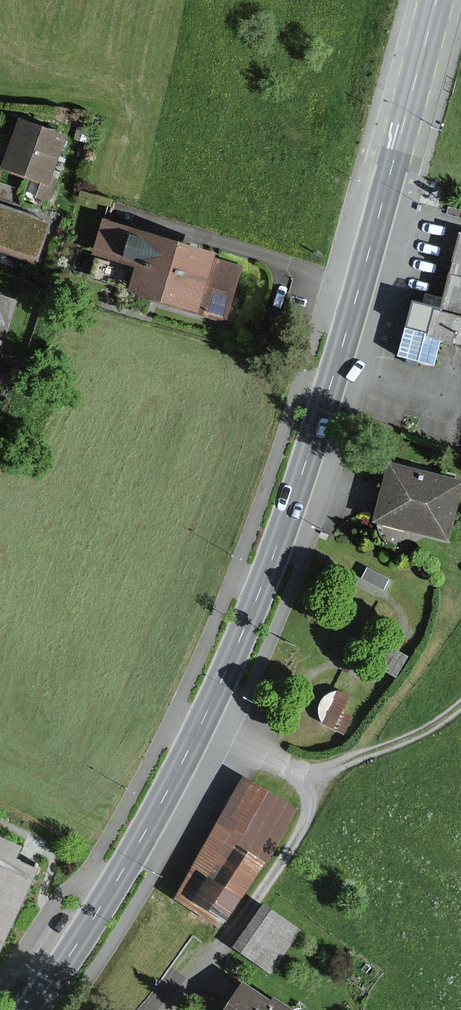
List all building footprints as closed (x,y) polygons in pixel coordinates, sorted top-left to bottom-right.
[(68,136),(24,120),(7,167),(51,182),(68,136)] [(53,221),(0,204),(0,244),(41,258),(53,221)] [(137,267),(130,291),(162,300),(179,239),(97,215),(86,252),(137,267)] [(458,238),(440,307),(416,300),(408,326),(441,336),(460,341),(460,239),(458,238)] [(220,251),(179,239),(162,300),(230,319),(245,265),(218,257),(220,251)] [(17,305),(0,299),(0,357),(17,305)] [(441,336),(408,326),(400,355),(434,364),(441,336)] [(448,544),(460,486),(381,468),(368,526),(448,544)] [(292,813),(238,780),(167,896),(213,924),(237,885),(245,890),(292,813)] [(36,870),(13,859),(18,847),(0,838),(0,946),(36,870)] [(267,905),(243,944),(280,968),(305,930),(267,905)] [(244,982),(227,1009),(297,1009),(298,1007),(276,993),(272,999),(244,982)]
